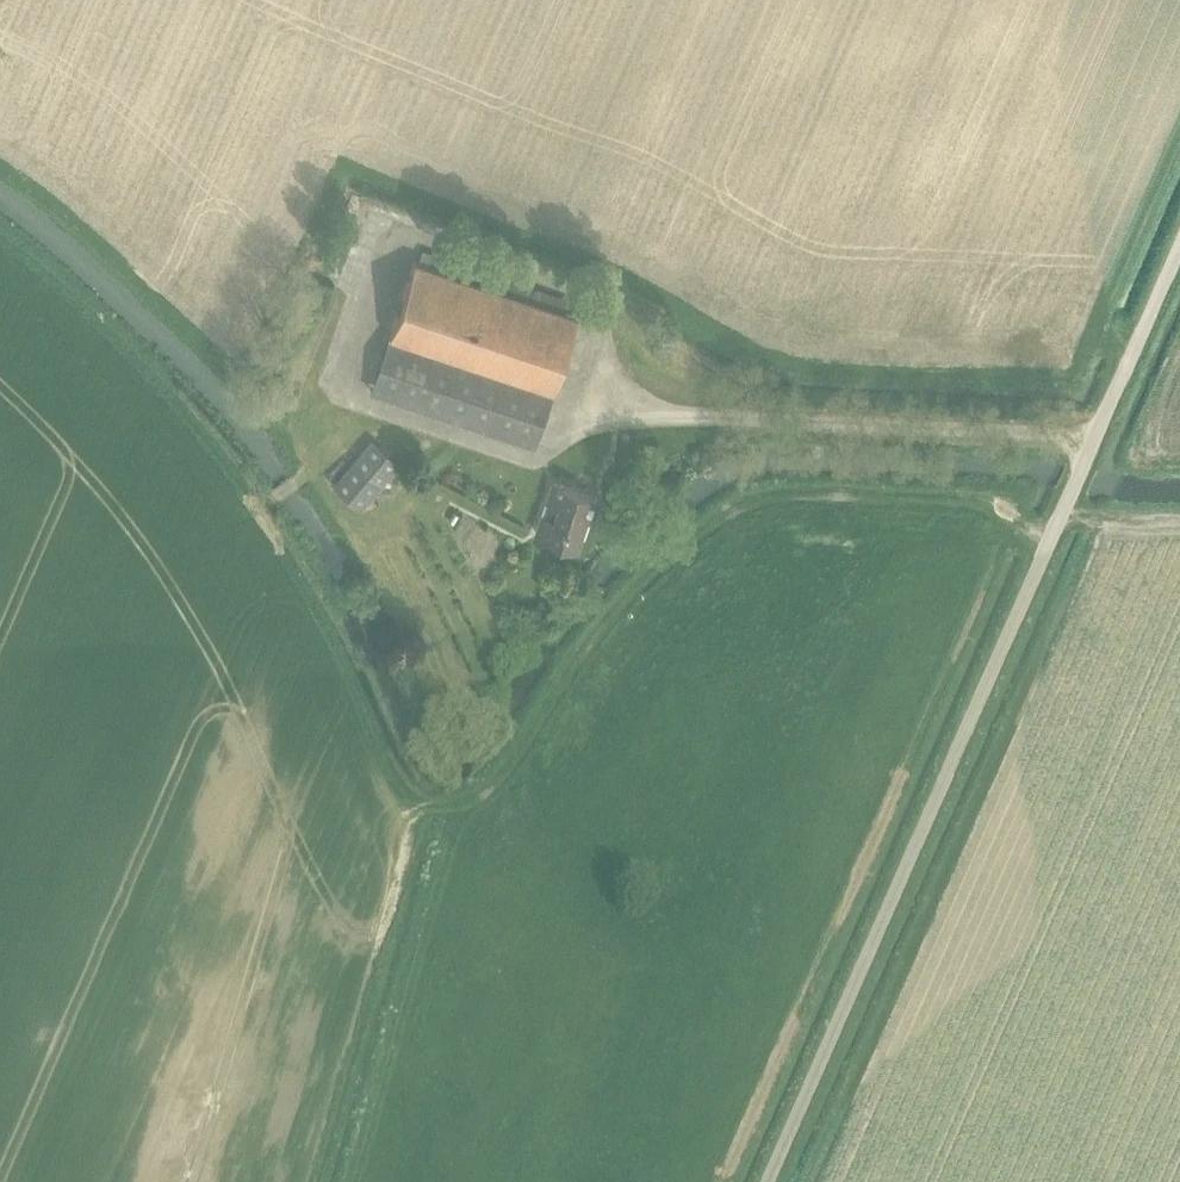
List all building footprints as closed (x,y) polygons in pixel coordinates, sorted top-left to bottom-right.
[(578,316),(556,309),(416,262),(391,336),(373,391),(535,446),(578,316)] [(362,508),(400,463),(372,440),(334,484),(362,508)] [(537,532),(555,539),(577,546),(594,496),(553,483),(537,532)]
